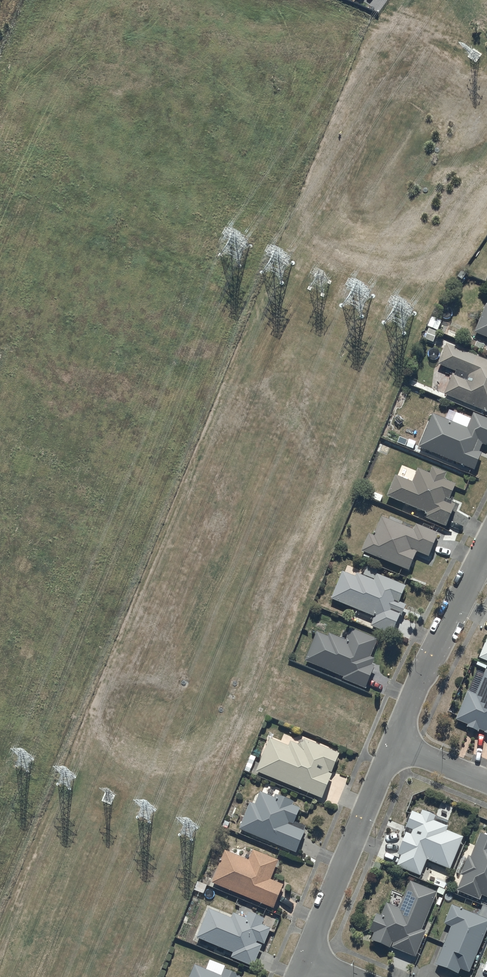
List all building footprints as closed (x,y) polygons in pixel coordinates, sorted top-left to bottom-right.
[(486,308),(473,336),(486,342),(486,309),(486,308)] [(446,348),(437,369),(452,375),(443,398),(486,416),(486,365),(446,348)] [(432,418),(419,452),(474,474),(481,456),(479,455),(481,448),(485,450),(486,446),(486,422),(472,416),(470,422),(448,414),(445,422),(432,418)] [(412,486),(395,479),(386,501),(426,517),(424,522),(446,531),(456,508),(448,505),(455,488),(443,483),(446,477),(432,471),(429,477),(417,472),(412,486)] [(413,534),(381,521),(374,538),(368,536),(360,556),(408,575),(416,556),(427,560),(437,537),(415,528),(413,534)] [(355,581),(342,575),(331,603),(373,621),(369,630),(390,639),(399,620),(400,621),(406,609),(398,606),(405,590),(376,577),(373,585),(356,577),(355,581)] [(344,644),(329,638),(328,640),(316,635),(303,665),(342,681),(341,683),(365,693),(374,670),(371,669),(374,662),(370,660),(377,643),(349,632),(344,644)] [(478,662),(486,666),(486,642),(478,662)] [(485,674),(475,699),(466,695),(455,724),(467,729),(466,731),(478,736),(479,733),(484,736),(484,737),(486,738),(486,674),(485,674)] [(329,772),(331,773),(339,754),(304,740),(303,743),(297,745),(291,742),(289,747),(270,739),(257,772),(322,799),(332,775),(328,774),(329,772)] [(274,798),(260,792),(255,805),(250,803),(239,830),(296,853),(305,832),(304,832),(306,827),(294,823),(300,809),(293,806),(294,803),(275,795),(274,798)] [(448,824),(412,810),(396,851),(401,854),(397,865),(421,874),(428,859),(450,867),(463,836),(446,829),(448,824)] [(480,831),(458,889),(478,897),(480,893),(486,896),(486,834),(480,831)] [(249,861),(225,851),(212,883),(273,909),(283,886),(271,881),(279,861),(253,851),(249,861)] [(438,891),(409,880),(399,907),(385,901),(372,937),(415,954),(438,891)] [(451,904),(444,924),(451,926),(437,964),(459,972),(460,968),(470,971),(486,925),(486,917),(451,904)] [(232,919),(209,910),(197,939),(234,954),(231,959),(253,968),(262,946),(256,944),(257,942),(264,945),(271,929),(262,926),(265,920),(249,913),(246,919),(234,914),(232,919)] [(195,966),(190,976),(240,976),(224,970),(221,976),(195,966)]
